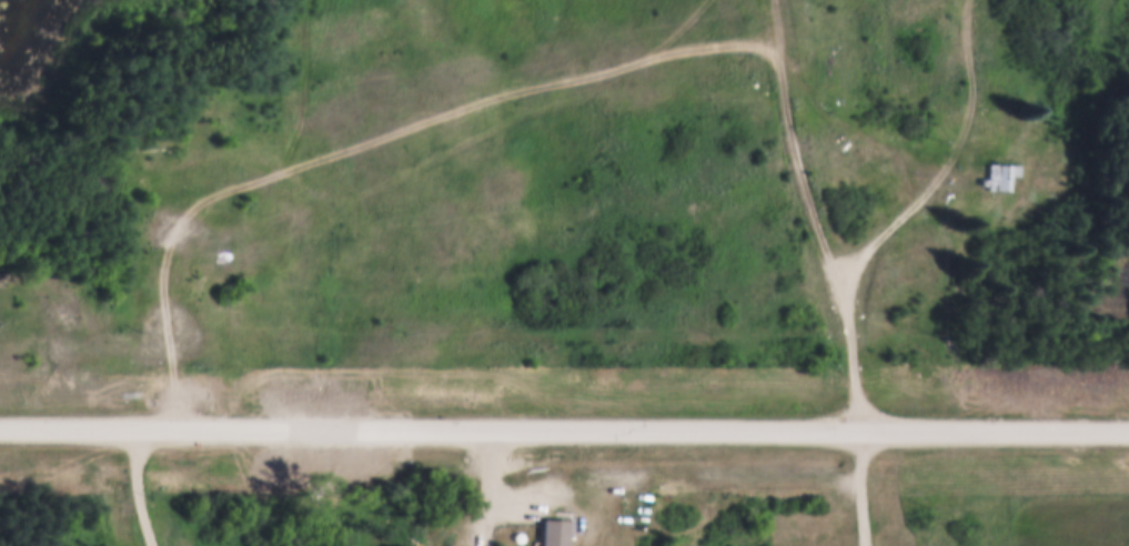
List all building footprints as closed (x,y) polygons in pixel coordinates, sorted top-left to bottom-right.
[(986,175),(987,161),(1019,162),(1018,173),(1009,173),(1009,189),(986,188),(986,183),(978,183),(978,175),(986,175)] [(218,251),(228,246),(231,253),(221,259),(218,251)] [(566,518),(564,545),(540,545),(542,516),(566,518)]
